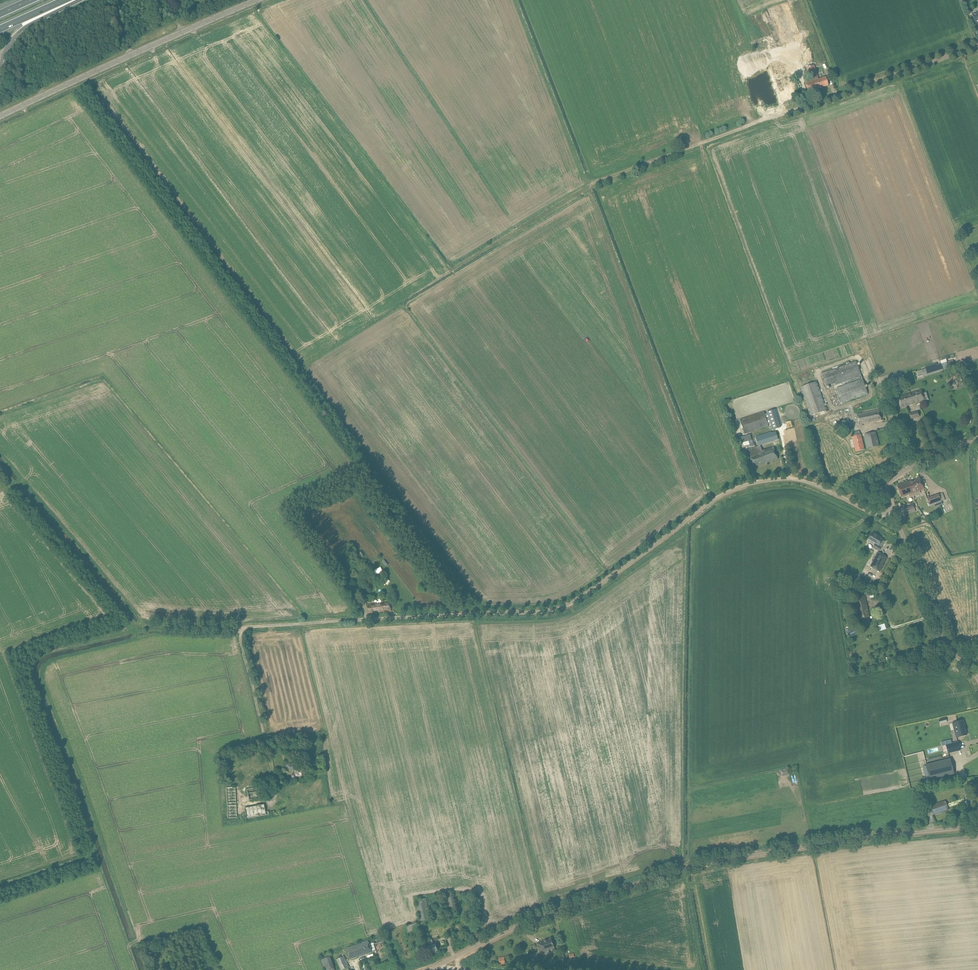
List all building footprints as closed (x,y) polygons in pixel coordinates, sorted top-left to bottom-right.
[(815,61),(817,66),(826,63),(815,34),(803,38),(813,62),(815,61)] [(785,58),(791,77),(801,74),(796,55),(785,58)] [(771,64),(770,64),(781,101),(795,96),(783,59),(771,63),(771,64)] [(805,82),(808,92),(828,85),(825,77),(818,79),(814,65),(806,67),(809,76),(812,75),(814,80),(805,82)] [(745,75),(756,109),(776,102),(766,68),(745,75)] [(922,370),(917,371),(918,374),(917,375),(918,377),(923,376),(943,370),(955,367),(953,360),(941,364),(938,365),(934,366),(934,364),(926,367),(926,368),(922,370)] [(868,394),(856,361),(823,373),(827,386),(859,375),(861,379),(837,388),(842,403),(868,394)] [(800,387),(810,416),(827,410),(816,381),(800,387)] [(897,397),(900,408),(915,404),(915,405),(925,402),(921,390),(897,397)] [(769,412),(773,429),(780,427),(776,410),(769,412)] [(856,415),(859,425),(881,420),(879,410),(856,415)] [(769,426),(764,412),(740,420),(745,434),(769,426)] [(755,436),(758,446),(779,440),(776,431),(771,433),(770,432),(755,436)] [(879,446),(875,432),(864,435),(867,449),(879,446)] [(861,434),(852,437),(854,447),(856,451),(864,449),(863,444),(861,434)] [(760,446),(748,450),(753,467),(778,459),(774,447),(761,450),(760,446)] [(920,478),(908,482),(912,493),(924,489),(920,478)] [(912,493),(908,482),(897,486),(901,497),(912,493)] [(927,498),(930,506),(941,502),(939,495),(938,494),(927,498)] [(868,539),(867,541),(874,545),(877,546),(875,549),(879,551),(881,547),(884,542),(882,540),(883,539),(872,533),(869,537),(868,539)] [(878,553),(870,567),(879,572),(887,557),(878,553)] [(350,593),(358,607),(361,605),(353,592),(350,593)] [(853,627),(845,630),(848,638),(859,633),(856,626),(857,626),(859,623),(860,625),(866,623),(871,622),(865,599),(866,599),(865,597),(860,598),(854,599),(859,621),(854,623),(853,625),(853,627)] [(379,603),(367,604),(368,613),(375,612),(376,611),(378,611),(379,612),(386,611),(386,612),(391,611),(390,602),(383,602),(383,603),(379,604),(379,603)] [(967,735),(963,720),(955,723),(957,730),(955,730),(957,737),(967,735)] [(946,745),(948,753),(960,750),(958,742),(946,745)] [(293,764),(291,755),(287,755),(289,764),(288,764),(290,771),(294,771),(294,773),(302,772),(300,764),(298,764),(297,763),(293,764)] [(926,765),(930,780),(954,774),(950,758),(926,765)] [(227,787),(228,818),(237,818),(236,787),(227,787)] [(257,788),(248,788),(248,799),(258,799),(257,788)] [(948,810),(945,801),(929,806),(933,815),(948,810)] [(265,804),(245,807),(247,818),(267,815),(265,804)] [(442,899),(445,911),(456,908),(453,896),(442,899)] [(416,901),(421,921),(430,919),(426,899),(416,901)] [(442,921),(440,908),(430,910),(433,923),(442,921)] [(419,931),(416,923),(406,926),(408,934),(419,931)] [(537,944),(540,953),(554,948),(551,939),(537,944)] [(425,941),(421,942),(423,946),(426,945),(429,954),(438,951),(435,944),(433,945),(431,940),(425,941)] [(363,943),(347,948),(351,959),(366,954),(372,952),(368,941),(363,943)] [(329,953),(320,956),(325,969),(335,969),(329,953)] [(341,969),(342,969),(349,967),(344,956),(336,960),(341,969)]
